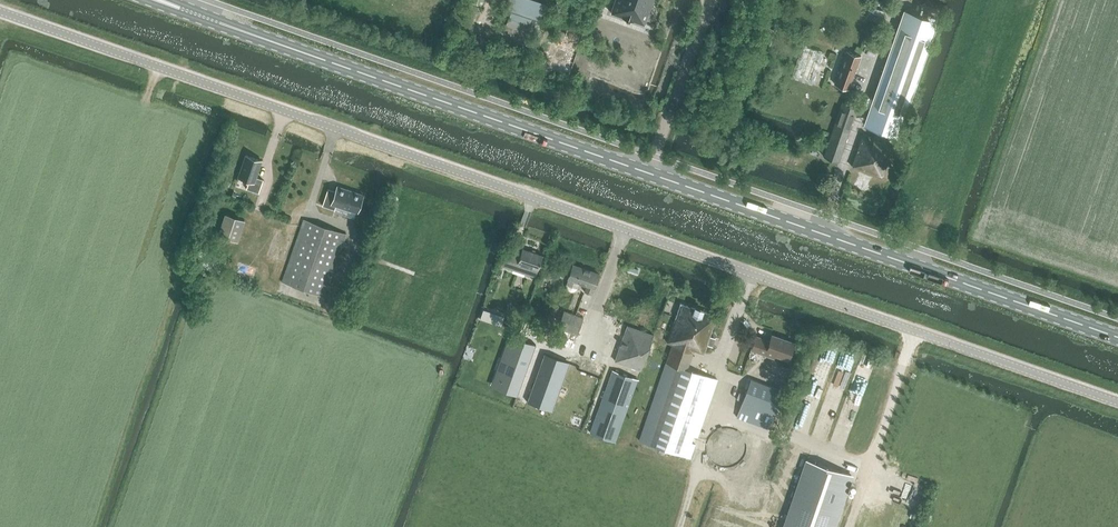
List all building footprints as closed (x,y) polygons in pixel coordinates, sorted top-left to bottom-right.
[(531,34),(537,36),(542,21),(534,18),(540,0),(506,0),(504,8),(510,10),(505,26),(530,34),(531,34)] [(611,12),(645,24),(645,23),(653,0),(615,0),(611,11),(611,12)] [(901,121),(936,21),(917,14),(911,12),(905,31),(902,30),(902,31),(889,67),(889,68),(889,69),(891,69),(885,88),(883,87),(882,87),(882,88),(876,105),(876,106),(878,107),(871,127),(878,129),(888,132),(896,136),(901,121)] [(542,70),(551,73),(552,70),(569,76),(571,71),(575,72),(580,56),(577,55),(584,33),(568,27),(567,33),(556,29),(542,70)] [(834,84),(849,89),(861,56),(846,50),(834,84)] [(838,162),(853,120),(841,116),(842,115),(839,114),(838,115),(824,156),(838,162)] [(852,167),(882,177),(893,146),(884,143),(888,132),(878,129),(875,139),(863,134),(852,167)] [(239,176),(250,180),(247,188),(259,193),(264,179),(257,177),(263,160),(247,154),(239,176)] [(323,206),(335,210),(336,206),(358,213),(364,196),(338,187),(336,192),(329,189),(323,206)] [(219,233),(236,239),(242,221),(225,214),(219,233)] [(282,282),(325,297),(347,234),(303,219),(282,282)] [(503,266),(536,277),(543,255),(522,248),(520,255),(508,250),(503,266)] [(569,279),(566,286),(567,290),(570,292),(574,292),(577,290),(579,283),(587,286),(585,292),(592,294),(594,288),(595,288),(599,275),(573,265),(568,279),(569,279)] [(651,406),(639,441),(642,442),(685,457),(690,458),(695,444),(686,441),(688,434),(697,437),(717,380),(687,369),(694,350),(704,353),(716,316),(682,304),(669,343),(674,345),(659,385),(651,406)] [(558,328),(578,335),(584,319),(564,312),(558,328)] [(590,433),(616,442),(638,380),(651,340),(653,335),(619,323),(603,368),(612,371),(590,433)] [(751,351),(774,359),(775,356),(788,360),(794,342),(772,334),(770,341),(756,336),(751,351)] [(518,397),(536,345),(529,343),(528,346),(512,340),(505,360),(510,362),(505,375),(500,374),(499,377),(496,384),(505,387),(519,392),(517,396),(518,397)] [(545,353),(528,402),(529,402),(538,405),(540,399),(551,403),(553,404),(568,362),(546,354),(545,353)] [(740,411),(771,423),(783,391),(752,380),(740,411)] [(749,448),(749,447),(749,444),(748,440),(746,437),(743,433),(740,430),(736,429),(733,428),(729,427),(725,428),(720,430),(718,431),(715,434),(712,437),(711,440),(710,444),(709,447),(710,451),(711,455),(713,458),(715,461),(718,463),(721,465),(724,466),(728,467),(732,467),(736,466),(739,464),(743,462),(745,459),(747,456),(749,451),(749,448)] [(786,526),(835,526),(852,475),(809,460),(786,526)]
